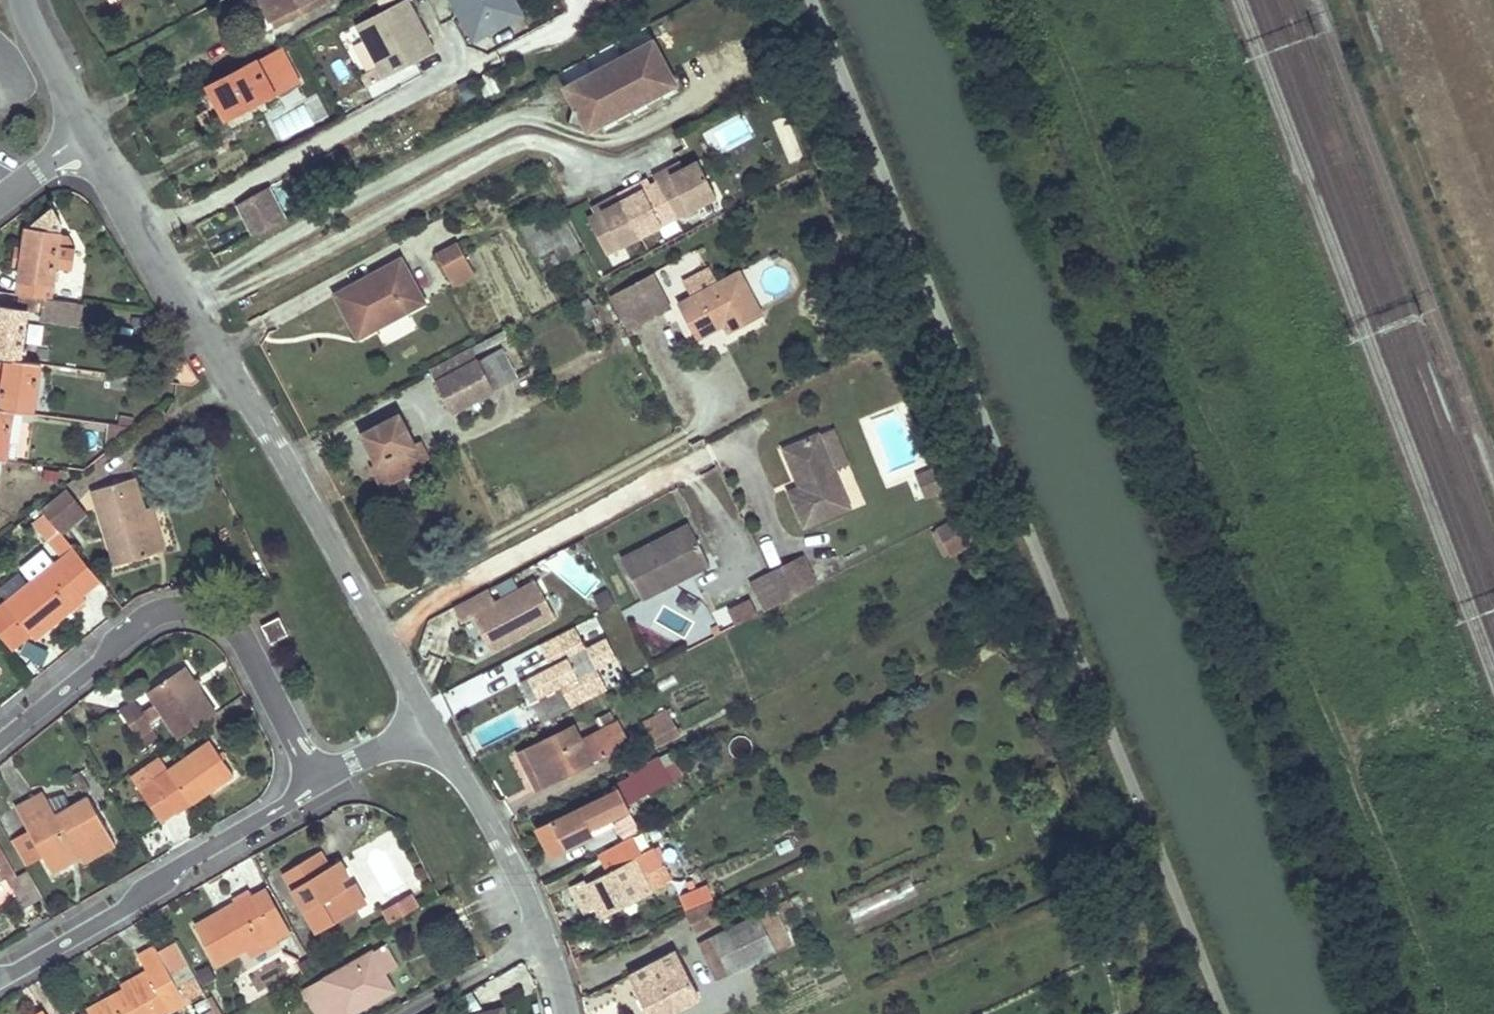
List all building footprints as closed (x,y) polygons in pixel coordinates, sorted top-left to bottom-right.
[(308,0),(261,0),(271,20),(308,0)] [(326,0),(308,0),(271,20),(275,27),(326,0)] [(357,23),(385,76),(435,50),(409,0),(401,0),(357,23)] [(473,40),(523,13),(516,0),(453,0),(473,40)] [(653,39),(566,86),(574,102),(568,121),(588,128),(615,114),(619,121),(634,113),(630,106),(645,98),(649,106),(664,97),(660,90),(675,81),(653,39)] [(296,77),(279,47),(208,84),(226,118),(275,92),(273,89),(296,77)] [(316,101),(270,120),(278,138),(324,119),(316,101)] [(672,175),(668,169),(653,176),(657,183),(675,218),(717,196),(698,161),(683,169),(672,175)] [(668,169),(672,175),(683,169),(680,163),(668,169)] [(650,186),(646,180),(636,186),(639,192),(650,186)] [(675,218),(657,183),(650,186),(639,192),(636,186),(620,194),(641,236),(675,218)] [(269,185),(238,202),(246,217),(277,201),(269,185)] [(641,236),(620,194),(604,203),(607,209),(596,215),(588,219),(607,254),(641,236)] [(511,216),(535,262),(574,242),(551,196),(511,216)] [(277,201),(246,217),(255,234),(286,217),(277,201)] [(596,215),(607,209),(604,203),(593,208),(596,215)] [(26,228),(16,294),(20,294),(50,298),(60,233),(26,228)] [(475,273),(458,243),(436,255),(453,285),(475,273)] [(73,245),(59,245),(59,265),(73,265),(73,245)] [(424,302),(401,259),(336,294),(359,336),(377,327),(374,321),(402,306),(405,312),(424,302)] [(695,339),(725,323),(730,320),(735,328),(762,314),(740,271),(677,304),(695,339)] [(669,308),(650,272),(624,286),(643,322),(669,308)] [(624,286),(609,295),(628,330),(643,322),(624,286)] [(21,360),(28,309),(65,314),(67,300),(50,298),(20,294),(19,308),(0,306),(0,357),(6,358),(21,360)] [(374,321),(377,327),(405,312),(402,306),(374,321)] [(725,323),(729,331),(735,328),(730,320),(725,323)] [(471,348),(430,369),(437,381),(477,360),(471,348)] [(499,349),(477,360),(493,390),(515,379),(499,349)] [(6,358),(0,398),(0,408),(13,410),(33,413),(40,363),(21,360),(6,358)] [(453,412),(493,390),(477,360),(437,381),(453,412)] [(0,408),(0,454),(2,442),(9,443),(13,410),(0,408)] [(381,486),(429,461),(420,442),(413,445),(399,416),(362,434),(377,463),(372,466),(381,486)] [(848,507),(816,434),(783,448),(795,477),(799,475),(803,484),(799,486),(788,491),(803,527),(848,507)] [(9,443),(2,442),(0,454),(0,460),(6,461),(9,443)] [(926,474),(933,493),(946,487),(939,469),(926,474)] [(799,475),(795,477),(799,486),(803,484),(799,475)] [(115,565),(156,553),(143,509),(134,478),(93,490),(115,565)] [(66,491),(43,510),(45,513),(61,532),(85,515),(66,491)] [(164,550),(151,507),(143,509),(156,553),(164,550)] [(34,521),(50,541),(61,532),(45,513),(34,521)] [(966,546),(953,521),(937,529),(950,554),(966,546)] [(671,574),(703,558),(687,525),(619,560),(640,601),(676,583),(671,574)] [(50,541),(63,558),(74,549),(61,532),(50,541)] [(769,533),(758,537),(770,566),(781,561),(769,533)] [(82,595),(101,581),(74,549),(63,558),(56,563),(82,595)] [(676,583),(708,566),(703,558),(671,574),(676,583)] [(809,589),(816,586),(804,559),(796,563),(809,589)] [(56,563),(4,602),(1,598),(0,598),(0,643),(9,654),(31,637),(33,640),(54,623),(51,620),(70,605),(73,610),(86,600),(82,595),(56,563)] [(781,603),(809,589),(796,563),(768,576),(781,603)] [(26,579),(18,569),(0,585),(0,589),(6,596),(26,579)] [(749,585),(763,613),(781,603),(768,576),(749,585)] [(486,590),(451,609),(459,624),(471,618),(489,652),(553,617),(534,582),(494,604),(486,590)] [(598,609),(613,605),(609,588),(593,592),(598,609)] [(751,596),(718,608),(725,626),(758,614),(751,596)] [(261,625),(271,644),(289,635),(279,616),(261,625)] [(537,645),(548,667),(526,678),(537,699),(559,688),(570,709),(606,691),(595,670),(615,659),(605,638),(584,648),(573,627),(537,645)] [(178,738),(216,712),(183,666),(146,692),(178,738)] [(454,690),(462,708),(482,699),(474,681),(454,690)] [(138,738),(153,728),(134,700),(119,710),(138,738)] [(644,722),(656,745),(678,734),(666,710),(644,722)] [(518,754),(528,773),(537,768),(546,786),(627,744),(610,712),(600,717),(605,728),(581,740),(573,725),(518,754)] [(209,741),(167,770),(159,758),(146,768),(153,779),(139,789),(160,820),(174,811),(175,812),(190,802),(191,803),(232,776),(209,741)] [(671,783),(658,758),(629,772),(631,776),(616,784),(618,788),(551,822),(538,829),(548,850),(562,843),(611,818),(629,808),(624,798),(639,790),(643,797),(671,783)] [(537,790),(546,786),(537,768),(528,773),(537,790)] [(56,814),(44,791),(36,796),(49,818),(56,814)] [(87,797),(56,814),(49,818),(36,796),(15,807),(26,827),(42,855),(47,864),(76,848),(80,855),(84,861),(114,845),(87,797)] [(565,849),(615,824),(611,818),(562,843),(565,849)] [(25,865),(42,855),(26,827),(9,837),(25,865)] [(662,863),(655,849),(642,855),(631,833),(595,852),(606,874),(585,885),(595,906),(605,901),(610,910),(670,879),(662,863)] [(565,849),(562,843),(548,850),(551,856),(565,849)] [(669,859),(662,846),(655,849),(662,863),(669,859)] [(14,873),(0,848),(0,881),(4,879),(14,873)] [(51,872),(80,855),(76,848),(47,864),(51,872)] [(317,933),(357,911),(340,882),(348,877),(339,860),(328,866),(319,851),(282,872),(317,933)] [(4,879),(12,894),(22,888),(14,873),(4,879)] [(365,906),(348,877),(340,882),(357,911),(365,906)] [(14,897),(12,894),(4,879),(0,881),(0,905),(14,897)] [(287,925),(263,884),(249,893),(273,933),(287,925)] [(393,904),(400,916),(420,904),(413,892),(393,904)] [(218,965),(273,933),(249,893),(237,900),(240,905),(220,917),(218,913),(195,926),(218,965)] [(789,899),(712,936),(730,974),(792,944),(777,914),(793,907),(789,899)] [(240,905),(237,900),(217,912),(218,913),(220,917),(240,905)] [(610,910),(605,901),(595,906),(600,915),(610,910)] [(715,902),(687,914),(694,932),(722,920),(715,902)] [(391,921),(400,916),(393,904),(385,909),(391,921)] [(730,974),(712,936),(699,942),(717,980),(730,974)] [(185,970),(170,943),(156,951),(172,977),(185,970)] [(154,946),(137,956),(146,971),(149,976),(123,990),(109,998),(87,1011),(89,1013),(165,1013),(186,1002),(172,977),(156,951),(154,946)] [(237,979),(250,1002),(303,972),(290,948),(237,979)] [(632,975),(651,1012),(679,997),(683,1005),(698,997),(675,952),(632,975)] [(317,1013),(353,1013),(393,991),(372,953),(304,991),(317,1013)] [(149,976),(146,971),(121,986),(123,990),(149,976)] [(651,1012),(652,1013),(667,1013),(683,1005),(679,997),(651,1012)]
